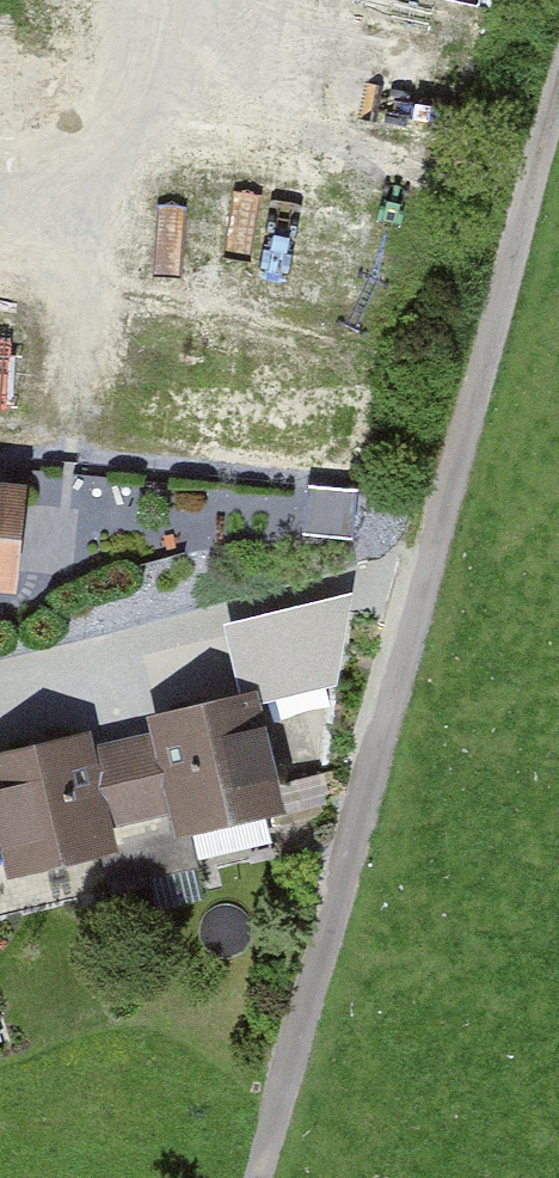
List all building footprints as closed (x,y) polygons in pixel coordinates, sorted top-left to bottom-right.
[(41,101),(50,8),(9,5),(1,97),(41,101)] [(0,460),(0,567),(17,569),(28,463),(0,460)] [(356,475),(310,472),(306,524),(352,527),(356,475)] [(259,671),(146,696),(150,714),(167,790),(175,822),(288,797),(259,671)] [(0,728),(0,823),(8,857),(117,832),(110,803),(93,727),(89,708),(0,728)] [(150,714),(93,727),(110,803),(167,790),(150,714)] [(165,845),(113,849),(116,890),(168,886),(165,845)]
